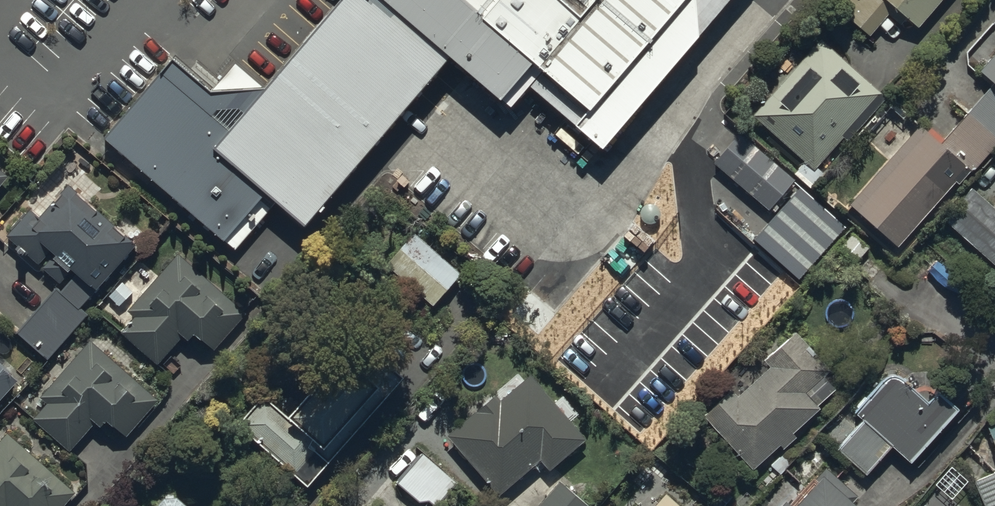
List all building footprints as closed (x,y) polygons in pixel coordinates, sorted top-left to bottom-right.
[(266,82),(211,88),(173,54),(101,137),(225,244),(266,196),(305,230),(483,26),(534,70),(523,83),(603,152),(736,0),(338,0),(266,82)] [(937,0),(832,0),(832,1),(873,35),(897,6),(918,23),(937,0)] [(888,98),(820,37),(751,114),(814,170),(845,136),(850,140),(888,98)] [(922,124),(849,207),(898,250),(962,178),(964,180),(994,145),(994,52),(980,70),(994,83),(943,142),(922,124)] [(795,178),(740,132),(713,165),(768,211),(795,178)] [(9,174),(0,166),(0,185),(9,174)] [(59,282),(62,279),(71,268),(75,272),(60,289),(54,283),(15,329),(50,359),(88,314),(79,307),(136,239),(66,181),(39,214),(29,206),(6,234),(17,243),(14,247),(25,256),(26,254),(49,273),(59,282)] [(969,186),(939,221),(994,269),(994,208),(969,186)] [(175,250),(154,275),(141,263),(122,285),(118,281),(105,296),(107,297),(97,308),(124,331),(121,334),(158,366),(184,337),(189,341),(195,334),(212,348),(245,310),(178,252),(175,250)] [(581,345),(585,339),(586,340),(674,393),(709,334),(690,322),(706,296),(653,264),(644,278),(639,275),(631,287),(618,279),(605,300),(595,294),(582,315),(580,314),(567,336),(581,345)] [(730,387),(701,413),(752,469),(780,444),(785,448),(796,438),(792,432),(819,407),(817,405),(835,389),(824,376),(834,367),(797,326),(762,357),(771,367),(738,396),(730,387)] [(308,484),(406,374),(357,331),(286,410),(263,389),(236,419),(308,484)] [(157,397),(89,338),(87,337),(38,394),(46,402),(32,418),(71,451),(95,422),(99,425),(106,417),(125,433),(157,397)] [(15,379),(0,365),(0,396),(15,379)] [(909,460),(957,405),(939,389),(929,401),(889,365),(851,407),(863,417),(836,447),(866,474),(892,445),(909,460)] [(585,436),(529,371),(499,397),(494,391),(445,433),(498,495),(541,458),(549,467),(585,436)] [(626,399),(611,414),(645,449),(679,416),(660,397),(648,409),(635,395),(628,401),(626,399)] [(986,426),(994,445),(994,422),(986,426)] [(9,433),(8,432),(0,441),(0,505),(59,505),(73,490),(9,433)] [(786,449),(770,465),(779,475),(785,469),(806,489),(793,505),(785,499),(780,505),(859,505),(852,501),(858,494),(837,477),(848,466),(821,439),(803,458),(790,445),(786,449)] [(421,452),(396,482),(421,502),(424,498),(434,505),(455,480),(421,452)] [(974,480),(986,505),(994,505),(994,470),(974,480)] [(559,479),(536,505),(590,505),(559,479)] [(665,493),(653,505),(680,505),(665,493)]
